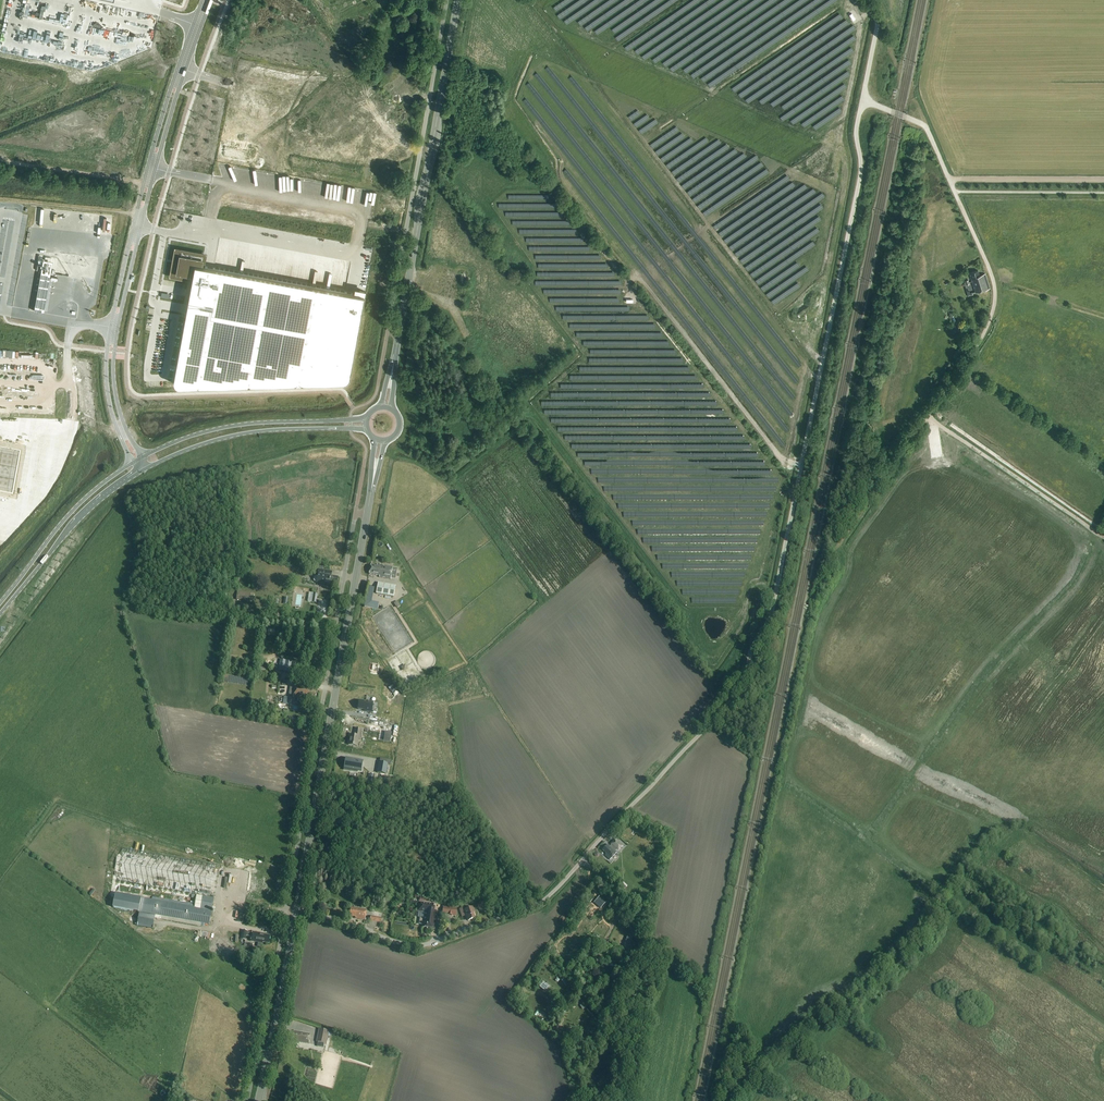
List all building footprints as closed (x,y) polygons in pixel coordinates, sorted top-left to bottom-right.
[(419,92),(408,81),(399,89),(410,101),(419,92)] [(392,197),(392,207),(410,207),(410,198),(392,197)] [(354,294),(354,293),(345,292),(277,279),(213,268),(205,266),(205,265),(201,264),(203,254),(175,249),(170,274),(190,278),(190,281),(191,281),(183,329),(174,378),(174,379),(174,380),(174,381),(174,382),(174,383),(175,383),(175,384),(176,385),(177,385),(178,386),(179,386),(180,386),(181,386),(242,385),(342,382),(343,382),(344,382),(345,382),(345,381),(346,381),(347,381),(347,380),(348,380),(348,379),(349,378),(350,377),(350,376),(356,341),(362,309),(366,292),(355,290),(354,294)] [(42,261),(33,312),(43,314),(52,263),(42,261)] [(978,271),(969,273),(976,293),(990,288),(985,274),(980,276),(978,271)] [(961,324),(952,328),(954,333),(963,328),(961,324)] [(379,578),(391,580),(393,567),(377,564),(377,566),(371,565),(369,574),(380,576),(379,578)] [(317,582),(337,586),(338,578),(331,577),(332,572),(321,571),(322,567),(316,566),(316,570),(319,570),(318,576),(315,576),(314,577),(313,580),(314,581),(317,582)] [(408,588),(412,587),(408,574),(403,576),(408,588)] [(376,594),(394,597),(396,586),(378,583),(376,594)] [(236,600),(250,602),(251,595),(237,593),(236,600)] [(298,664),(292,663),(290,676),(296,677),(298,664)] [(293,698),(315,702),(316,695),(315,695),(315,693),(310,692),(311,688),(296,685),(293,698)] [(359,701),(357,709),(367,711),(367,712),(371,713),(373,703),(359,701)] [(421,729),(423,720),(395,717),(394,724),(390,723),(389,732),(419,736),(420,728),(421,729)] [(348,745),(357,747),(359,739),(360,740),(362,730),(356,728),(354,736),(350,735),(348,745)] [(415,758),(417,747),(399,743),(397,754),(415,758)] [(420,759),(431,757),(428,744),(418,746),(420,759)] [(346,758),(344,768),(350,769),(350,771),(357,772),(357,770),(361,771),(362,761),(346,758)] [(379,763),(377,773),(386,774),(388,764),(379,763)] [(610,844),(611,845),(610,846),(608,844),(603,850),(607,854),(605,855),(610,860),(617,852),(616,851),(617,850),(618,851),(623,846),(616,839),(613,842),(613,841),(610,844)] [(214,898),(220,865),(123,849),(117,881),(196,895),(214,898)] [(626,887),(620,881),(617,884),(623,890),(626,887)] [(114,902),(113,907),(139,912),(137,925),(153,928),(154,923),(155,918),(200,926),(201,923),(205,924),(210,924),(212,910),(200,908),(194,907),(195,904),(152,897),(152,900),(143,898),(115,893),(114,902)] [(195,904),(194,907),(200,908),(212,910),(214,898),(196,895),(195,904)] [(600,897),(594,903),(600,908),(606,902),(600,897)] [(424,924),(423,927),(427,928),(427,929),(430,929),(431,928),(434,929),(437,912),(432,911),(433,905),(419,903),(418,911),(426,912),(425,919),(422,919),(421,919),(420,923),(421,924),(424,924)] [(443,914),(455,916),(456,908),(443,907),(443,914)] [(474,918),(473,913),(475,912),(473,908),(467,910),(466,907),(460,909),(462,916),(466,915),(467,921),(474,918)] [(359,919),(365,920),(367,909),(357,908),(357,909),(351,908),(350,916),(359,918),(359,919)] [(247,932),(247,931),(243,930),(241,940),(245,940),(246,936),(252,937),(251,942),(258,943),(257,947),(262,948),(263,942),(269,944),(270,936),(264,935),(264,934),(253,932),(253,933),(247,932)] [(624,945),(628,947),(633,936),(629,934),(624,945)] [(543,982),(539,986),(545,991),(549,986),(543,982)] [(316,1042),(326,1044),(329,1031),(319,1029),(316,1042)] [(292,1041),(308,1044),(310,1034),(294,1031),(294,1032),(291,1032),(289,1039),(292,1039),(292,1041)]
